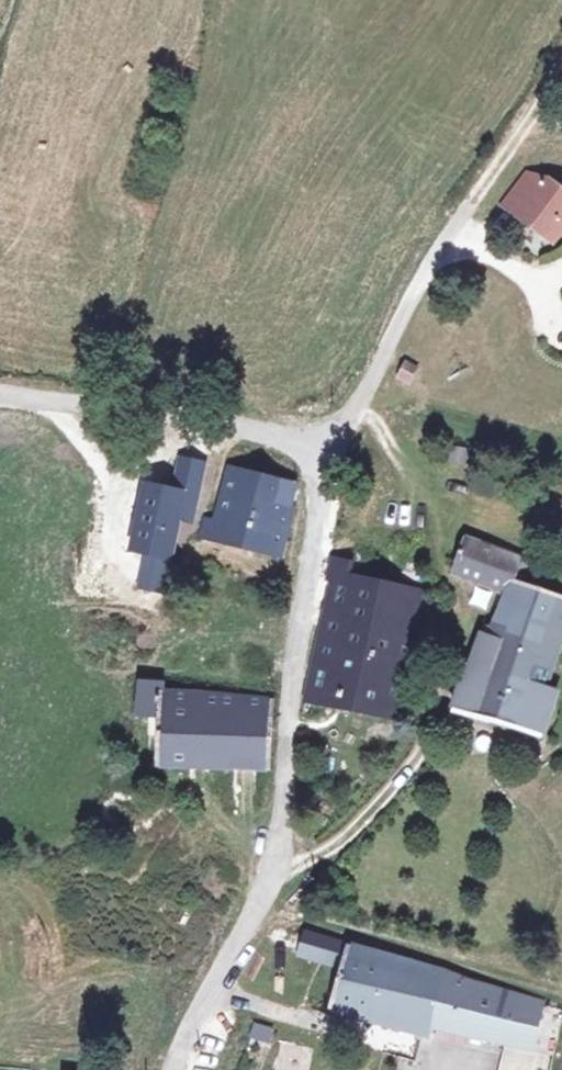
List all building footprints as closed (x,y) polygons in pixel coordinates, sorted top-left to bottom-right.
[(505,207),(554,241),(561,231),(561,193),(547,182),(527,176),(505,207)] [(406,367),(397,380),(408,385),(416,373),(406,367)] [(231,557),(294,571),(307,503),(242,490),(231,557)] [(456,569),(514,590),(507,611),(561,631),(561,597),(555,595),(559,583),(516,567),(520,557),(465,538),(456,569)] [(328,601),(309,694),(394,710),(422,589),(350,571),(352,564),(337,560),(332,577),(342,588),(328,601)] [(485,609),(490,593),(473,588),(468,604),(485,609)] [(456,711),(548,736),(561,690),(561,688),(553,686),(561,657),(561,631),(507,611),(504,622),(493,619),(479,670),(469,667),(456,711)] [(156,768),(272,774),(274,707),(163,701),(164,688),(143,687),(142,720),(158,722),(156,768)] [(297,951),(324,959),(330,938),(303,930),(297,951)] [(327,1003),(429,1032),(432,1020),(447,971),(330,938),(324,959),(339,964),(327,1003)] [(432,1020),(496,1037),(492,1049),(499,1051),(494,1069),(532,1069),(534,1063),(511,1054),(514,1041),(526,1045),(538,997),(447,971),(432,1020)] [(247,1038),(268,1043),(272,1026),(251,1022),(247,1038)] [(379,1027),(374,1046),(413,1056),(418,1036),(379,1027)]
